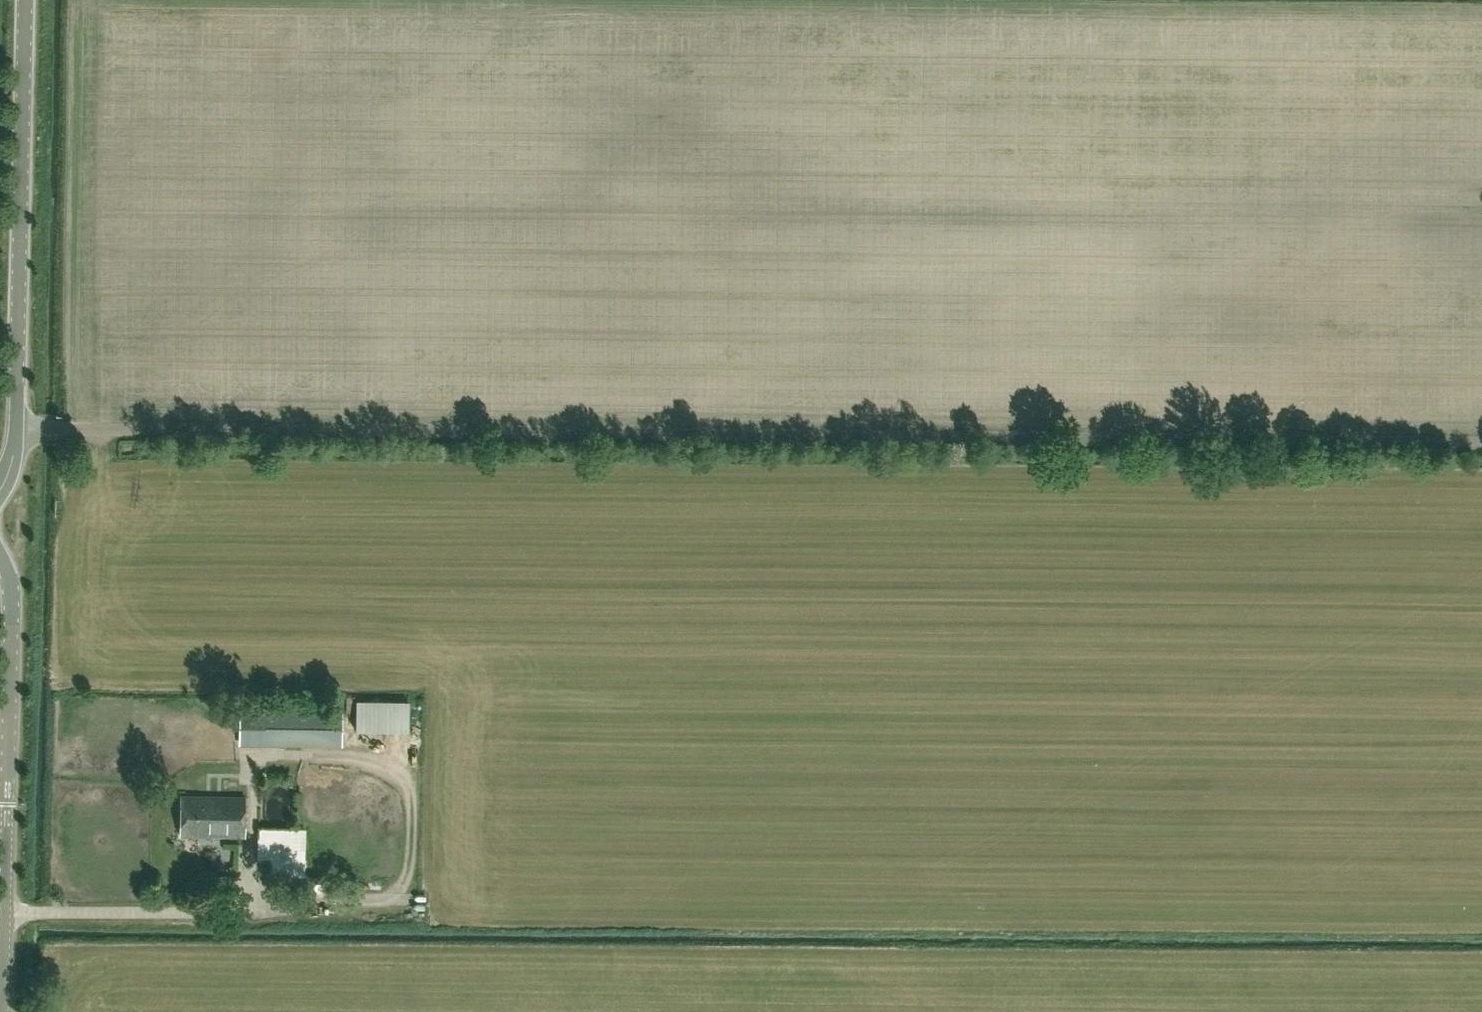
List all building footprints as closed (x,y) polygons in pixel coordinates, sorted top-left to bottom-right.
[(413,728),(413,697),(359,697),(358,727),(413,728)] [(342,714),(241,712),(241,742),(342,744),(342,714)] [(181,796),(181,836),(245,837),(245,797),(181,796)] [(260,847),(310,848),(310,823),(261,822),(260,847)]
